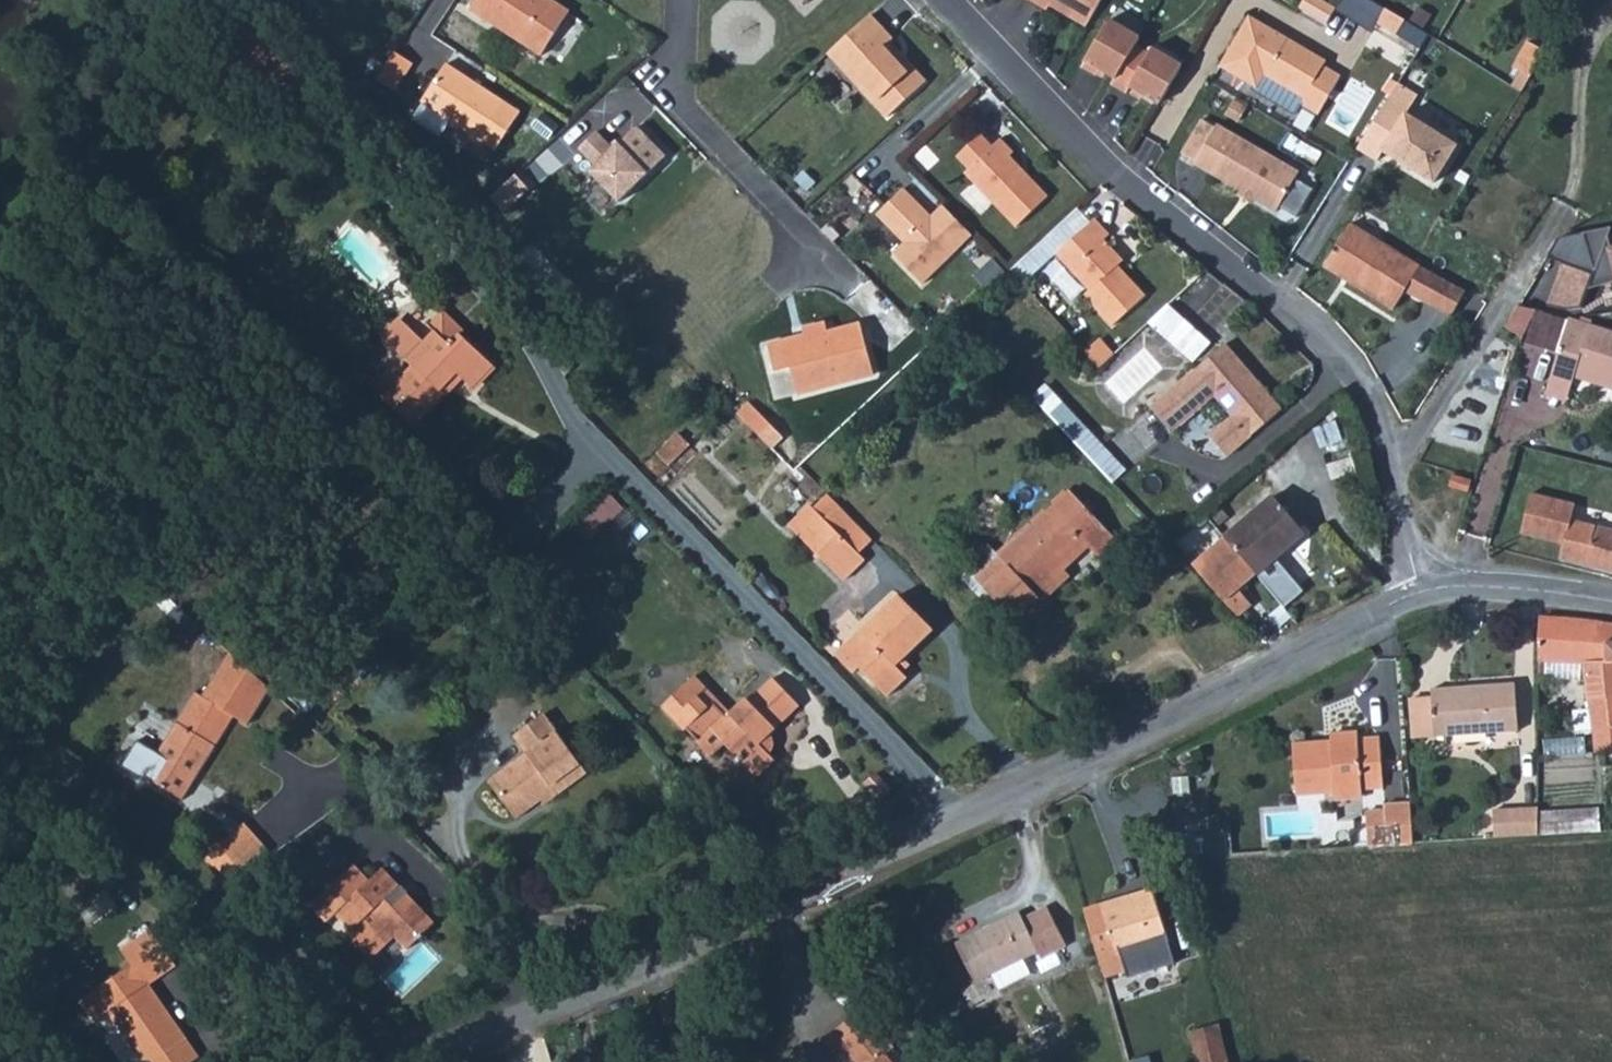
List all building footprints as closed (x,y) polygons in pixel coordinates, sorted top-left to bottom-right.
[(468,9),(539,57),(568,13),(557,5),(549,0),(543,0),(541,3),(537,0),(475,0),(468,9)] [(1074,10),(1080,0),(1056,0),(1074,10)] [(1332,24),(1339,7),(1323,0),(1310,0),(1305,12),(1332,24)] [(1303,95),(1322,105),(1344,68),(1326,58),(1329,53),(1253,9),(1224,58),(1242,68),(1259,78),(1267,65),(1307,88),(1303,95)] [(1112,12),(1085,58),(1100,67),(1103,62),(1118,70),(1115,76),(1131,85),(1134,79),(1163,96),(1166,91),(1185,57),(1155,40),(1152,46),(1138,38),(1143,30),(1112,12)] [(835,70),(882,123),(921,89),(904,69),(886,50),(890,47),(866,21),(840,44),(851,56),(835,70)] [(256,36),(254,39),(263,47),(265,46),(256,36)] [(840,44),(824,58),(835,70),(851,56),(840,44)] [(393,52),(375,79),(393,92),(411,64),(393,52)] [(474,83),(445,64),(420,101),(479,141),(493,150),(518,113),(504,103),(474,83)] [(1393,86),(1361,139),(1371,145),(1381,151),(1387,142),(1438,173),(1461,136),(1410,105),(1414,99),(1393,86)] [(1220,117),(1197,156),(1238,180),(1279,204),(1302,164),(1220,117)] [(593,132),(574,149),(591,166),(585,171),(614,202),(662,157),(648,143),(634,128),(616,145),(615,143),(609,149),(593,132)] [(963,175),(959,179),(1010,233),(1041,203),(1003,162),(1007,159),(1001,152),(994,145),(986,153),(975,140),(951,162),(963,175)] [(129,152),(121,159),(137,174),(144,165),(129,152)] [(1292,198),(1306,208),(1320,189),(1306,178),(1292,198)] [(915,289),(966,241),(963,237),(937,210),(925,222),(911,207),(897,193),(870,219),(898,248),(886,259),(915,289)] [(1579,289),(1598,221),(1580,225),(1573,228),(1564,228),(1558,230),(1550,235),(1543,241),(1532,254),(1526,266),(1521,278),(1503,324),(1521,337),(1540,277),(1579,289)] [(1088,226),(1049,261),(1082,297),(1076,302),(1104,334),(1138,303),(1105,267),(1111,262),(1104,254),(1097,247),(1103,242),(1088,226)] [(1349,284),(1395,312),(1405,295),(1418,269),(1348,227),(1327,263),(1352,279),(1349,284)] [(1324,269),(1349,284),(1352,279),(1327,263),(1324,269)] [(1456,311),(1464,285),(1441,277),(1418,269),(1405,295),(1456,311)] [(428,324),(433,329),(449,343),(460,331),(463,327),(443,308),(428,324)] [(1150,329),(1193,366),(1209,347),(1166,310),(1150,329)] [(1571,317),(1554,375),(1564,378),(1574,381),(1577,370),(1611,380),(1611,329),(1582,320),(1571,317)] [(449,343),(433,329),(424,340),(403,320),(386,338),(412,363),(383,395),(413,424),(444,393),(440,388),(456,371),(471,386),(482,374),(493,363),(460,331),(449,343)] [(823,321),(801,326),(803,334),(770,342),(776,372),(793,368),(799,392),(872,375),(860,321),(827,329),(823,321)] [(1093,352),(1104,368),(1117,358),(1106,343),(1093,352)] [(1259,393),(1264,388),(1225,346),(1196,372),(1152,411),(1174,435),(1215,399),(1234,419),(1211,440),(1229,460),(1263,430),(1279,415),(1259,393)] [(1284,411),(1264,388),(1259,393),(1279,415),(1284,411)] [(1086,456),(1112,485),(1125,473),(1049,392),(1036,403),(1086,456)] [(753,416),(742,426),(764,448),(774,438),(764,427),(753,416)] [(680,433),(663,459),(682,471),(699,445),(680,433)] [(1447,487),(1445,496),(1464,501),(1465,498),(1467,493),(1447,487)] [(1000,557),(976,580),(1013,621),(1025,609),(1038,598),(1032,591),(1060,567),(1084,545),(1099,559),(1117,542),(1102,526),(1086,509),(1071,492),(1049,512),(1000,557)] [(1529,495),(1521,535),(1564,544),(1561,559),(1591,566),(1611,571),(1611,530),(1571,521),(1574,505),(1529,495)] [(620,496),(577,524),(590,543),(632,514),(620,496)] [(1270,498),(1224,540),(1256,575),(1279,554),(1302,533),(1270,498)] [(1454,513),(1462,515),(1466,505),(1458,502),(1454,513)] [(814,512),(793,532),(840,578),(860,558),(814,512)] [(964,566),(976,580),(1000,557),(988,544),(964,566)] [(885,602),(835,652),(853,671),(859,666),(885,692),(895,682),(904,673),(893,662),(928,625),(895,593),(885,602)] [(1583,621),(1540,618),(1537,659),(1584,662),(1587,679),(1593,722),(1594,733),(1611,730),(1611,623),(1583,621)] [(1584,662),(1537,659),(1537,669),(1556,670),(1557,677),(1587,679),(1584,662)] [(268,705),(232,667),(204,710),(196,705),(157,764),(142,787),(160,799),(179,811),(231,733),(244,741),(268,705)] [(716,704),(719,701),(695,676),(664,707),(686,730),(688,729),(699,740),(698,742),(711,757),(726,745),(758,778),(766,770),(775,763),(769,756),(771,753),(773,750),(774,747),(774,742),(772,738),(770,735),(801,707),(775,680),(752,700),(749,698),(732,714),(728,717),(716,704)] [(1428,683),(1428,691),(1429,731),(1446,731),(1480,729),(1514,728),(1513,682),(1428,683)] [(1429,731),(1428,691),(1406,692),(1409,731),(1429,731)] [(732,714),(719,701),(716,704),(728,717),(732,714)] [(537,808),(549,798),(544,793),(555,784),(559,789),(563,793),(592,769),(545,713),(516,736),(530,753),(495,782),(525,818),(537,808)] [(1363,792),(1363,787),(1362,770),(1382,769),(1380,738),(1360,740),(1359,732),(1333,734),(1334,743),(1315,745),(1297,746),(1299,791),(1335,789),(1335,794),(1363,792)] [(142,787),(157,764),(144,755),(133,771),(124,771),(120,777),(125,783),(139,791),(142,787)] [(1362,770),(1363,787),(1383,785),(1382,769),(1362,770)] [(544,793),(549,798),(559,789),(555,784),(544,793)] [(1366,816),(1368,848),(1412,845),(1410,805),(1380,807),(1380,814),(1366,816)] [(1516,809),(1517,837),(1536,837),(1537,832),(1537,808),(1516,809)] [(1493,811),(1495,838),(1517,837),(1516,809),(1493,811)] [(1567,833),(1607,830),(1606,815),(1567,817),(1567,833)] [(225,847),(252,875),(276,851),(249,824),(225,847)] [(341,876),(335,882),(341,888),(347,883),(341,876)] [(341,888),(335,882),(300,915),(318,933),(327,925),(342,941),(363,923),(369,930),(361,938),(373,950),(382,943),(394,954),(407,943),(419,931),(395,906),(383,917),(376,911),(387,899),(369,879),(356,891),(347,883),(341,888)] [(1108,895),(1088,901),(1107,968),(1129,962),(1125,946),(1172,933),(1157,882),(1144,885),(1131,889),(1133,896),(1110,903),(1108,895)] [(1131,889),(1108,895),(1110,903),(1133,896),(1131,889)] [(1017,908),(953,937),(970,977),(978,974),(1036,948),(1039,955),(1063,944),(1046,902),(1033,908),(1021,913),(1017,908)] [(119,949),(150,933),(148,930),(118,948),(119,949)] [(150,933),(119,949),(129,965),(90,990),(103,1010),(113,1026),(126,1045),(136,1061),(144,1061),(177,1042),(179,1040),(143,985),(172,967),(150,933)] [(103,1010),(90,990),(78,998),(91,1018),(103,1010)] [(821,1033),(831,1047),(839,1040),(856,1061),(891,1061),(882,1051),(891,1043),(859,1003),(821,1033)] [(1217,1017),(1187,1024),(1197,1061),(1228,1061),(1217,1017)] [(177,1042),(144,1061),(185,1061),(188,1060),(177,1042)]
